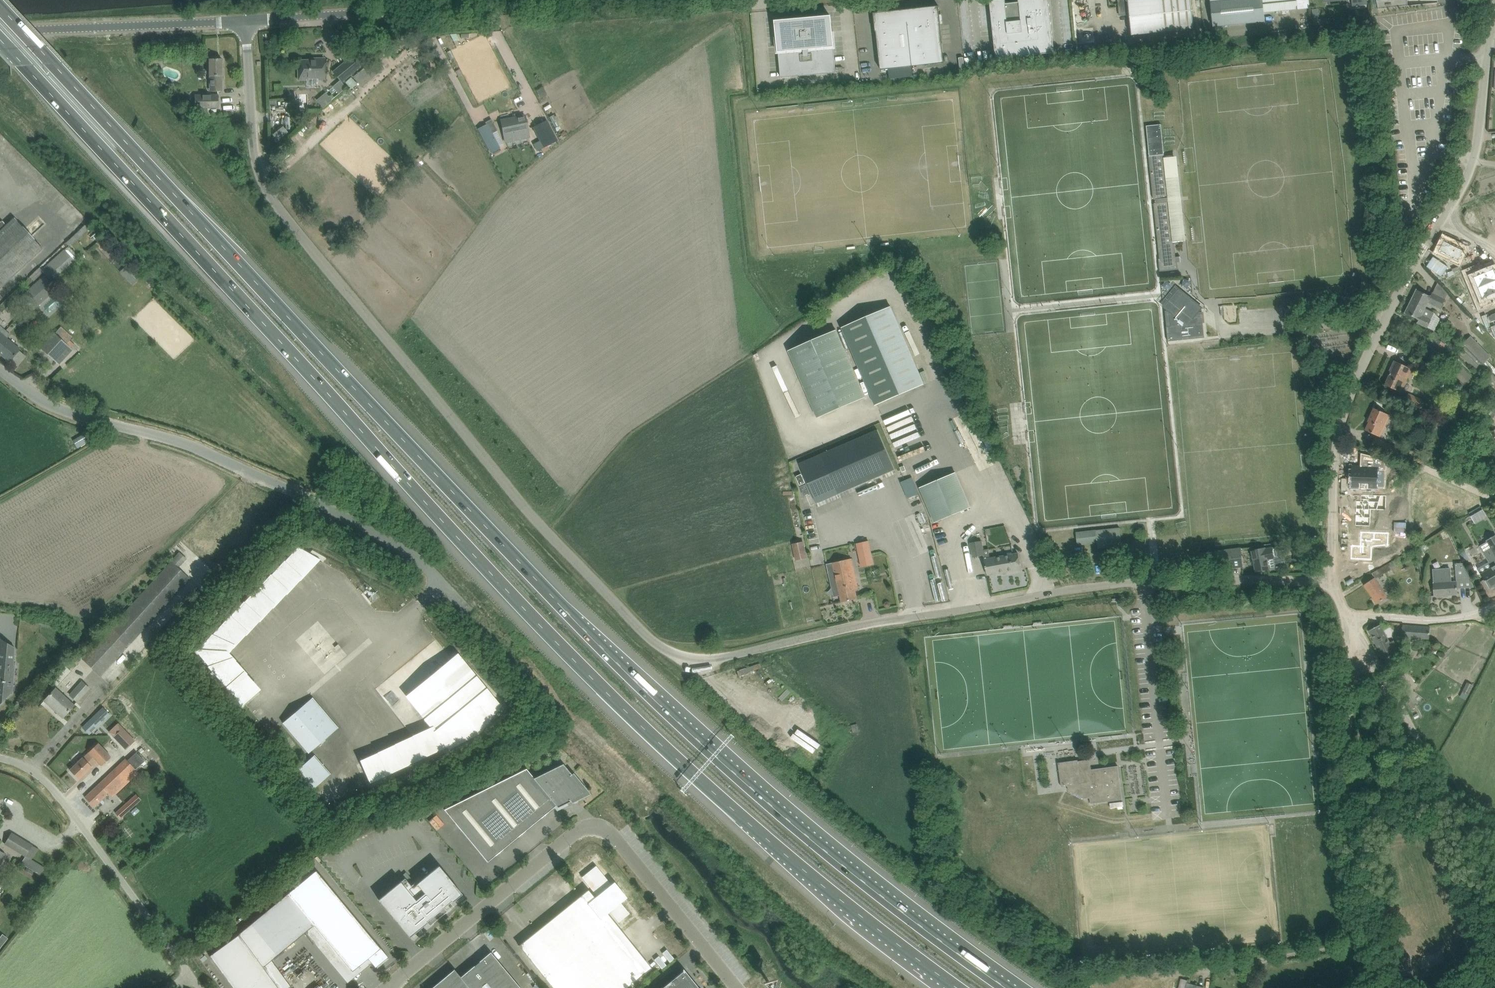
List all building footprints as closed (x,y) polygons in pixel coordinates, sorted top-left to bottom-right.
[(1049,0),(1019,0),(1019,2),(1006,4),(1005,0),(997,0),(990,1),(996,59),(1054,53),(1049,0)] [(1120,15),(1130,14),(1132,35),(1194,28),(1191,0),(1118,0),(1120,15)] [(1214,25),(1264,20),(1263,12),(1309,7),(1308,0),(1211,0),(1214,25)] [(1408,6),(1407,0),(1377,0),(1377,1),(1378,9),(1408,6)] [(944,63),(939,17),(939,14),(940,14),(939,6),(937,6),(938,10),(929,11),(929,8),(906,11),(908,23),(912,66),(944,63)] [(912,66),(908,23),(896,24),(894,12),(880,13),(881,16),(875,17),(875,23),(876,32),(876,31),(881,70),(888,69),(911,66),(912,66)] [(836,73),(831,17),(806,19),(806,24),(801,24),(801,19),(776,22),(781,78),(836,73)] [(333,72),(341,82),(360,67),(351,57),(333,72)] [(301,70),(298,70),(298,80),(306,80),(306,79),(318,79),(318,80),(325,80),(324,58),(316,59),(316,60),(300,60),(301,70)] [(209,59),(210,76),(212,76),(213,91),(222,91),(222,59),(209,59)] [(911,66),(888,69),(889,79),(912,76),(911,66)] [(195,96),(195,108),(218,107),(218,95),(195,96)] [(525,115),(501,120),(503,130),(504,135),(505,142),(529,137),(528,130),(527,125),(525,115)] [(546,120),(533,127),(539,140),(533,144),(537,151),(557,140),(546,120)] [(491,133),(496,130),(492,122),(479,129),(491,152),(499,148),(491,133)] [(1160,124),(1146,126),(1159,258),(1162,258),(1162,264),(1159,264),(1160,271),(1178,269),(1177,263),(1176,263),(1176,256),(1175,256),(1174,254),(1173,244),(1173,242),(1164,155),(1163,155),(1162,143),(1160,124)] [(281,142),(292,134),(285,126),(274,134),(281,142)] [(1484,199),(1488,208),(1494,205),(1494,195),(1484,199)] [(70,223),(78,214),(67,203),(58,212),(70,223)] [(42,249),(13,218),(6,225),(2,221),(0,222),(0,288),(42,249)] [(1437,252),(1431,260),(1438,265),(1446,254),(1460,259),(1464,248),(1443,240),(1438,253),(1437,252)] [(40,269),(51,281),(66,267),(68,270),(75,264),(63,249),(40,269)] [(1465,260),(1464,262),(1467,270),(1478,266),(1474,256),(1468,253),(1465,260)] [(1466,273),(1473,290),(1494,281),(1494,273),(1493,270),(1494,270),(1493,269),(1480,274),(1478,268),(1466,273)] [(15,303),(26,316),(30,312),(56,289),(44,276),(15,303)] [(61,287),(64,290),(73,281),(71,278),(61,287)] [(1473,290),(1480,307),(1492,302),(1489,296),(1494,294),(1494,281),(1473,290)] [(1178,289),(1164,306),(1169,310),(1171,326),(1166,326),(1168,341),(1204,337),(1203,322),(1198,323),(1197,312),(1201,308),(1178,289)] [(1416,289),(1411,301),(1425,308),(1428,302),(1441,308),(1445,299),(1432,293),(1430,296),(1416,289)] [(1425,308),(1411,301),(1405,313),(1419,320),(1417,323),(1426,327),(1427,327),(1431,320),(1434,313),(1425,308)] [(924,384),(892,308),(891,306),(842,328),(875,405),(924,384)] [(10,362),(10,361),(16,366),(26,355),(6,338),(10,334),(0,325),(0,354),(10,362)] [(66,344),(72,336),(61,326),(41,348),(58,364),(72,349),(66,344)] [(865,397),(837,330),(789,351),(817,417),(865,397)] [(1470,336),(1463,343),(1483,363),(1483,364),(1491,356),(1470,336)] [(1462,351),(1459,354),(1477,372),(1476,373),(1481,378),(1488,370),(1482,364),(1483,363),(1463,343),(1459,347),(1462,351)] [(1385,384),(1401,392),(1407,378),(1406,377),(1410,368),(1394,361),(1390,370),(1391,371),(1385,384)] [(1404,401),(1427,411),(1430,404),(1421,400),(1422,399),(1408,393),(1404,401)] [(1366,430),(1377,435),(1383,422),(1386,423),(1389,415),(1374,408),(1368,422),(1369,422),(1366,430)] [(1438,438),(1440,431),(1444,419),(1438,417),(1434,429),(1431,436),(1438,438)] [(878,429),(799,463),(803,472),(823,464),(851,451),(865,483),(895,470),(878,429)] [(80,447),(88,441),(84,435),(76,440),(80,447)] [(1371,447),(1380,451),(1393,457),(1397,448),(1375,438),(1371,447)] [(1354,467),(1353,487),(1360,487),(1360,489),(1368,489),(1368,488),(1377,488),(1378,471),(1387,471),(1388,464),(1371,456),(1362,454),(1361,467),(1354,467)] [(970,507),(955,472),(920,487),(934,522),(970,507)] [(900,481),(905,498),(917,494),(912,477),(900,481)] [(1355,500),(1354,526),(1369,526),(1370,509),(1376,509),(1380,495),(1360,494),(1360,500),(1355,500)] [(1481,508),(1468,513),(1472,522),(1485,516),(1481,508)] [(1097,542),(1098,548),(1122,546),(1120,527),(1076,531),(1077,544),(1097,542)] [(1351,545),(1350,559),(1364,559),(1365,546),(1381,545),(1382,532),(1360,531),(1360,545),(1351,545)] [(1486,540),(1487,542),(1480,547),(1492,567),(1481,574),(1489,589),(1494,585),(1494,535),(1486,540)] [(858,565),(871,564),(868,540),(855,541),(858,565)] [(970,543),(973,557),(983,555),(987,575),(1021,568),(1018,553),(990,558),(988,549),(983,550),(981,541),(970,543)] [(793,544),(796,555),(805,553),(803,542),(793,544)] [(1265,547),(1251,550),(1254,562),(1256,572),(1270,569),(1268,560),(1275,558),(1273,548),(1273,547),(1266,549),(1265,547)] [(1215,551),(1217,570),(1226,569),(1243,567),(1241,548),(1215,551)] [(230,656),(319,566),(297,551),(195,656),(242,710),(260,696),(230,656)] [(189,579),(178,568),(186,559),(179,552),(171,561),(82,659),(101,676),(189,579)] [(857,585),(851,559),(851,558),(833,562),(826,564),(828,573),(835,572),(842,601),(842,602),(857,599),(854,586),(857,585)] [(1393,561),(1372,573),(1375,577),(1375,579),(1396,566),(1393,561)] [(1451,567),(1432,569),(1433,579),(1434,596),(1457,594),(1456,587),(1473,586),(1467,574),(1455,575),(1456,580),(1452,581),(1451,567)] [(1375,577),(1364,585),(1377,604),(1387,597),(1375,579),(1375,577)] [(1398,659),(1395,653),(1399,651),(1393,641),(1390,642),(1380,624),(1369,630),(1387,665),(1398,659)] [(1402,637),(1429,639),(1430,627),(1403,625),(1402,637)] [(13,663),(14,650),(0,649),(0,693),(10,694),(13,663)] [(502,710),(457,657),(404,701),(431,733),(359,767),(370,791),(480,740),(502,710)] [(51,680),(57,686),(71,671),(64,665),(51,680)] [(70,695),(77,702),(89,688),(82,682),(70,695)] [(1462,692),(1468,695),(1473,685),(1467,682),(1462,692)] [(1398,688),(1405,701),(1409,699),(1409,698),(1403,685),(1398,688)] [(62,717),(63,717),(74,705),(55,688),(44,700),(51,707),(52,706),(63,716),(62,717)] [(283,723),(289,731),(308,753),(338,728),(312,698),(283,723)] [(103,710),(83,730),(89,736),(110,717),(103,710)] [(108,732),(125,750),(135,740),(118,723),(108,732)] [(70,770),(79,780),(97,762),(101,765),(108,758),(111,757),(98,743),(70,770)] [(297,769),(313,788),(330,773),(314,755),(297,769)] [(85,798),(94,806),(108,793),(112,797),(119,790),(138,772),(126,759),(93,791),(85,798)] [(1122,799),(1117,766),(1105,767),(1091,769),(1090,765),(1079,767),(1078,760),(1058,763),(1060,773),(1062,787),(1068,786),(1068,791),(1084,799),(1090,798),(1091,804),(1110,801),(1122,799)] [(584,792),(570,776),(571,774),(562,764),(553,768),(534,778),(526,769),(444,810),(487,862),(555,806),(557,808),(570,801),(569,800),(584,792)] [(120,819),(141,800),(136,794),(115,813),(120,819)] [(32,859),(37,849),(11,833),(4,844),(25,856),(20,863),(40,875),(44,867),(32,859)] [(525,953),(531,961),(553,987),(626,987),(637,980),(644,973),(641,969),(641,968),(632,957),(631,957),(601,919),(609,912),(618,923),(630,914),(621,903),(627,898),(614,881),(611,884),(596,865),(581,877),(596,896),(587,903),(581,895),(558,913),(536,931),(542,939),(525,953)] [(447,912),(443,907),(450,902),(451,901),(452,902),(462,894),(439,866),(412,887),(405,878),(378,900),(409,937),(427,922),(427,921),(428,920),(430,923),(444,910),(446,912),(447,912)] [(209,956),(233,987),(278,987),(263,967),(314,925),(352,971),(368,958),(375,967),(388,957),(380,947),(316,870),(238,934),(239,934),(209,956)] [(1381,907),(1383,913),(1394,910),(1392,900),(1385,901),(1386,905),(1381,907)] [(453,969),(469,987),(520,987),(490,952),(460,977),(454,969),(453,969)] [(686,973),(682,968),(682,971),(661,987),(698,987),(686,973)] [(453,969),(453,970),(432,987),(469,987),(453,969)]
